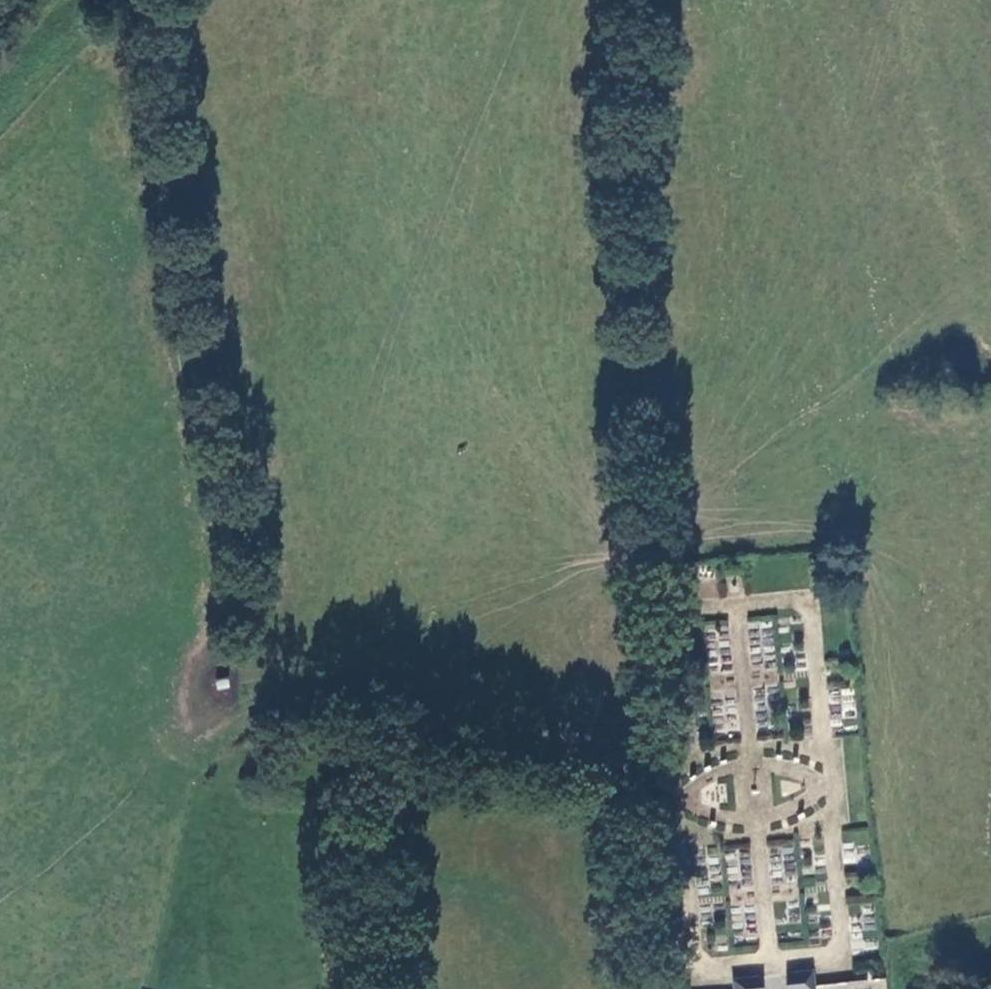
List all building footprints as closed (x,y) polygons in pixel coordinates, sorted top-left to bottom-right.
[(790,988),(814,986),(812,972),(789,974),(790,988)] [(757,978),(734,981),(734,988),(758,988),(757,978)]
